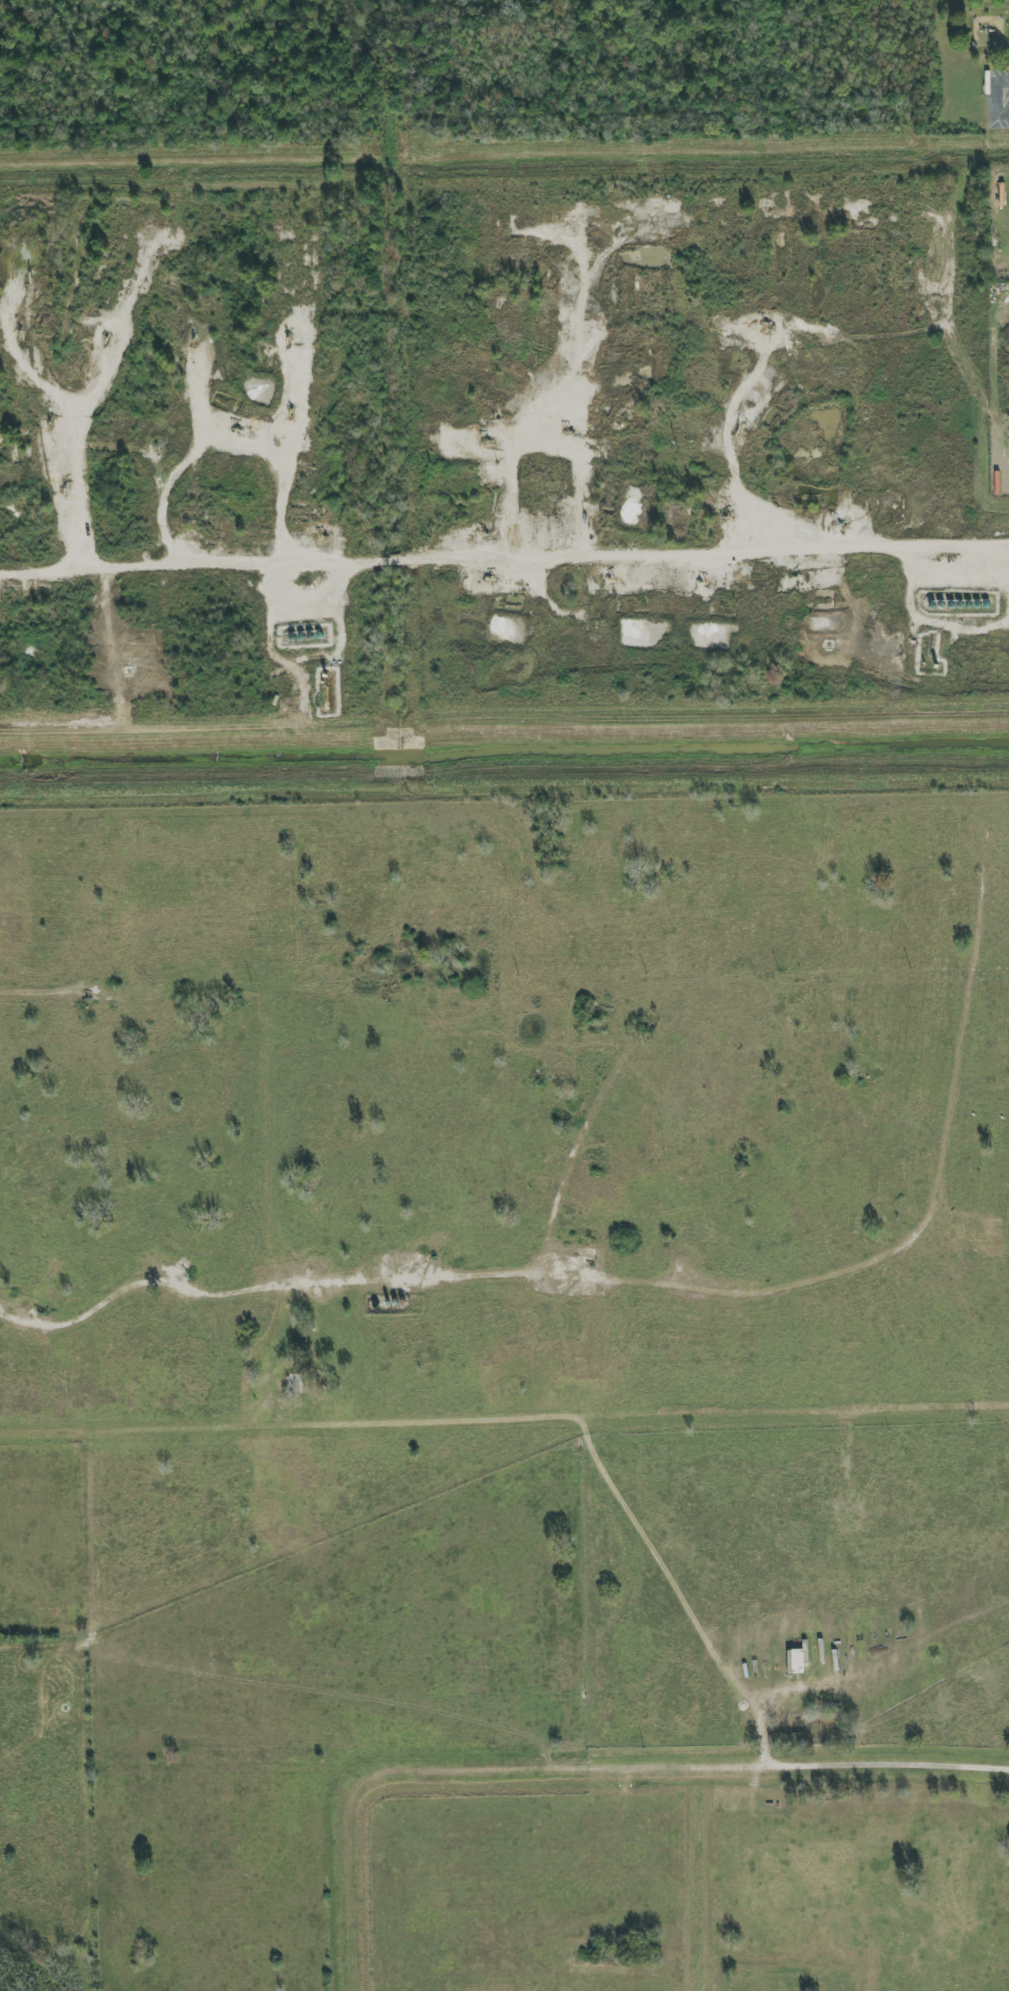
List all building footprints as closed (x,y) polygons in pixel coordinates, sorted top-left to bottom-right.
[(805,1673),(804,1650),(788,1650),(788,1674),(805,1673)]
